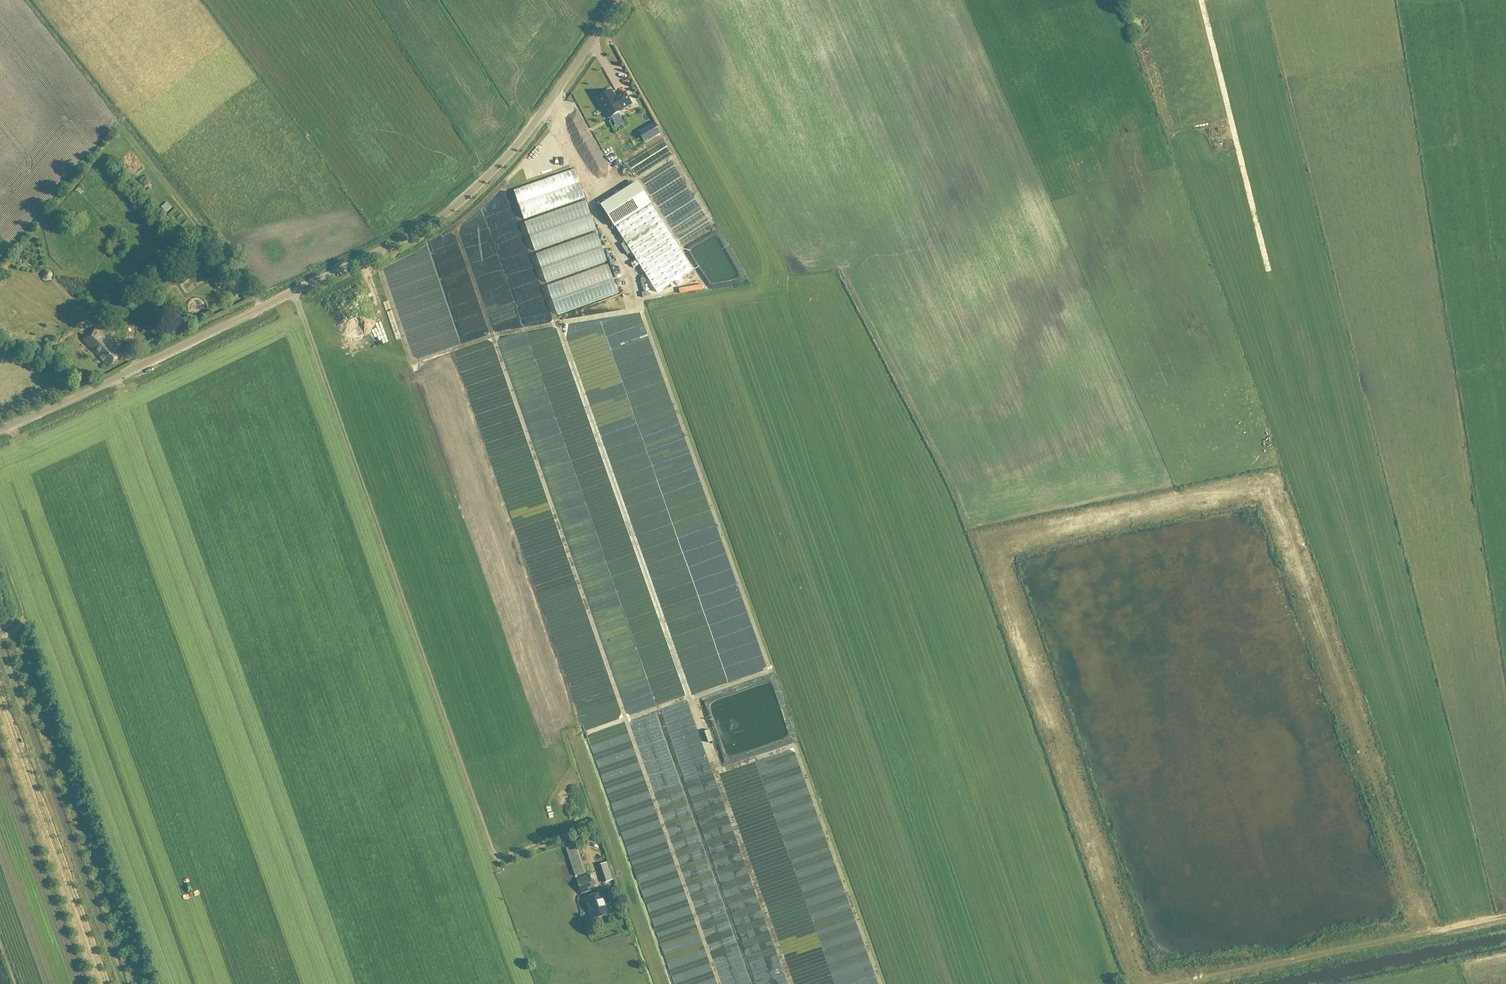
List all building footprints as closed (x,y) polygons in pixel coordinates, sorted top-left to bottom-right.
[(615,98),(611,91),(609,92),(608,91),(602,94),(603,96),(597,99),(609,119),(621,112),(621,111),(631,105),(624,93),(615,98)] [(570,121),(565,124),(572,136),(577,133),(570,121)] [(653,127),(639,135),(644,143),(657,135),(653,127)] [(661,140),(624,163),(634,179),(671,156),(661,140)] [(671,162),(640,182),(681,246),(711,227),(671,162)] [(573,170),(513,191),(523,220),(583,199),(573,170)] [(656,293),(691,270),(637,183),(600,206),(656,293)] [(160,208),(165,213),(170,209),(166,203),(160,208)] [(584,203),(523,224),(533,252),(594,231),(584,203)] [(595,234),(535,255),(545,283),(605,263),(595,234)] [(606,266),(546,286),(556,315),(616,294),(606,266)] [(188,294),(205,283),(200,274),(182,285),(188,294)] [(111,319),(119,312),(122,309),(118,304),(114,299),(103,309),(107,313),(106,314),(111,319)] [(108,367),(119,356),(93,330),(82,342),(108,367)] [(1336,575),(1340,580),(1347,574),(1342,569),(1336,575)] [(566,852),(577,849),(575,844),(565,847),(566,852)] [(569,859),(579,856),(577,849),(566,852),(569,859)] [(603,882),(611,879),(605,864),(598,867),(603,882)] [(581,897),(590,894),(588,889),(593,888),(588,876),(575,880),(581,897)] [(592,920),(609,915),(603,894),(585,900),(590,919),(592,919),(592,920)]
